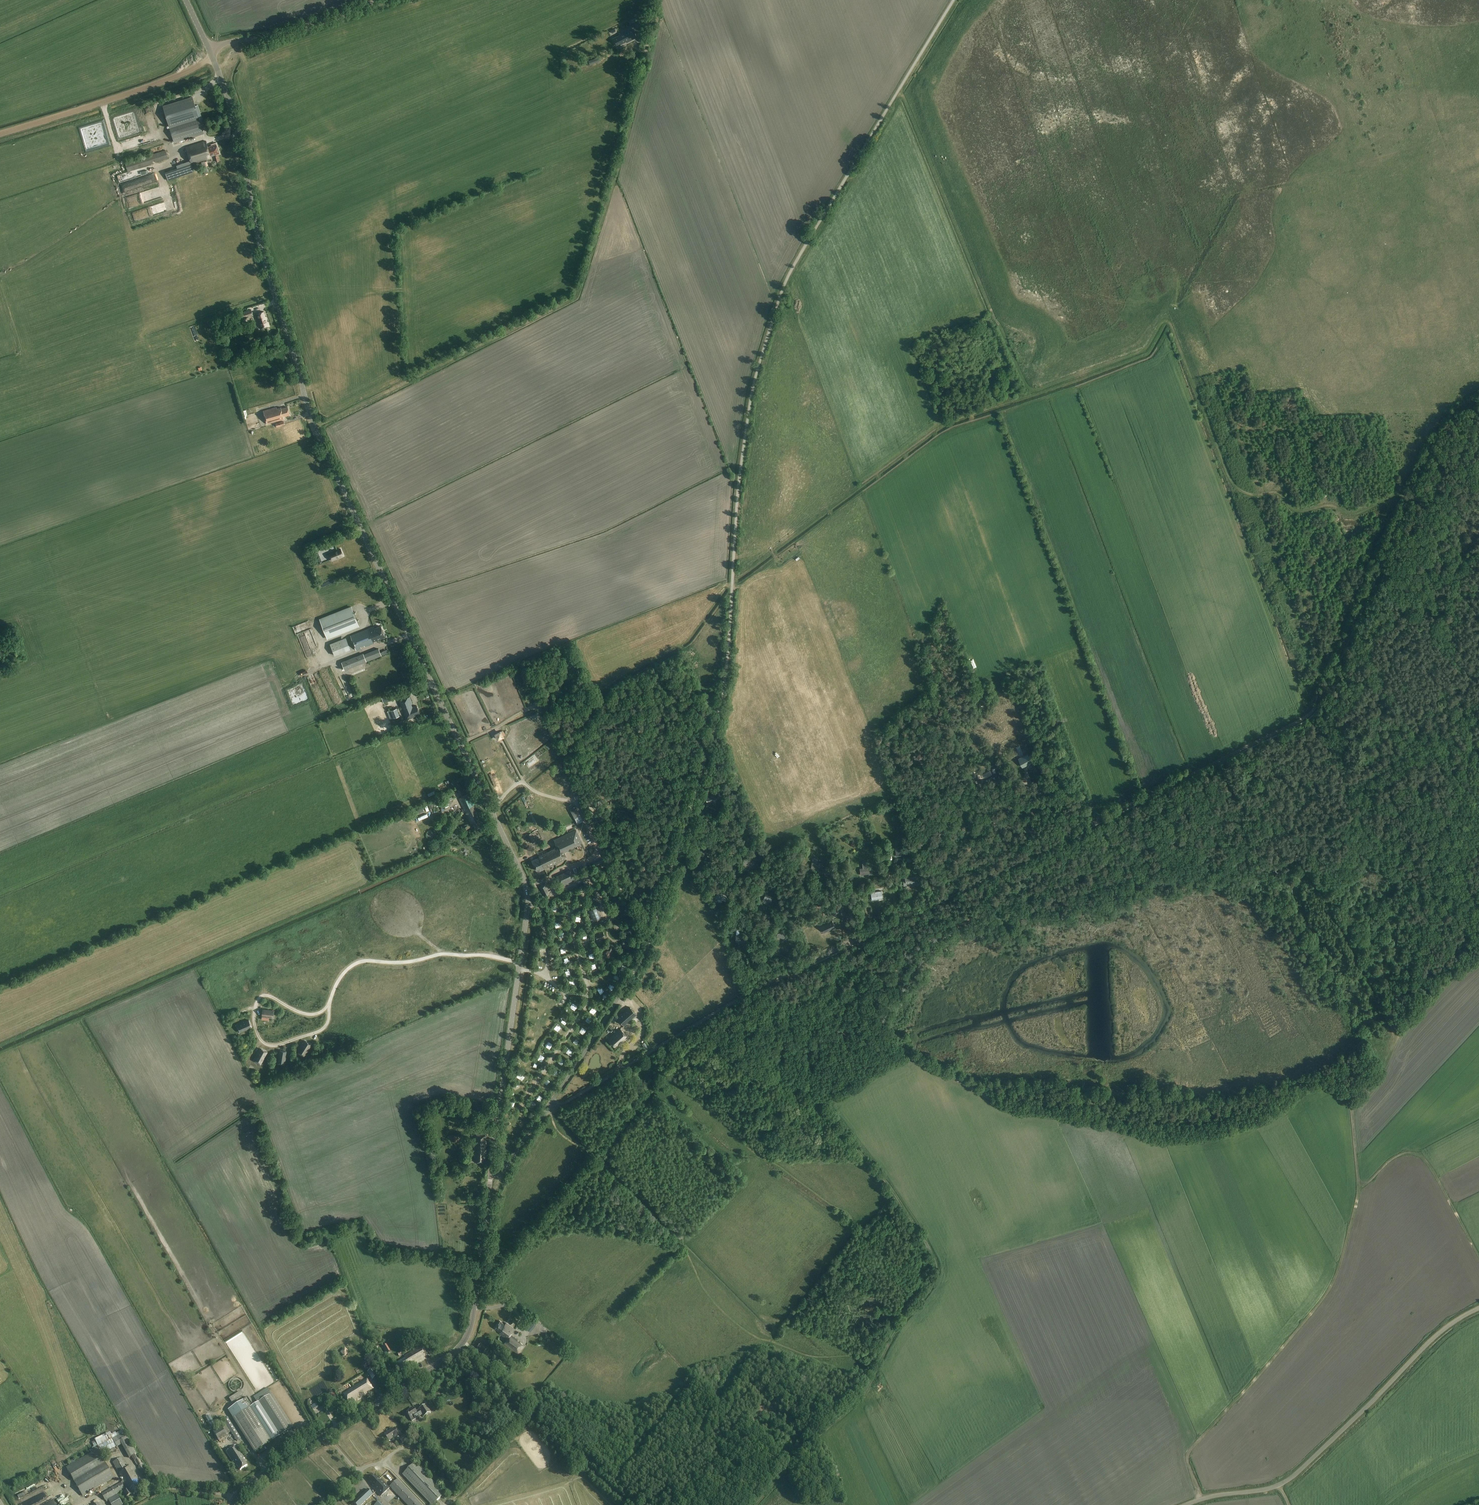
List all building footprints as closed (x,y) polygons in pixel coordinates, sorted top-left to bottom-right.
[(636,38),(633,32),(632,28),(619,34),(620,36),(613,39),(617,46),(617,45),(619,48),(627,44),(627,43),(636,38)] [(588,61),(590,65),(601,61),(600,57),(588,61)] [(198,115),(200,121),(203,120),(198,105),(195,106),(192,97),(163,106),(169,124),(198,115)] [(198,115),(169,124),(175,143),(204,134),(198,115)] [(186,147),(191,164),(212,158),(211,156),(219,154),(216,145),(208,147),(206,141),(186,147)] [(128,171),(168,158),(166,150),(125,163),(128,171)] [(194,172),(191,164),(166,173),(168,180),(194,172)] [(124,192),(135,188),(133,180),(121,184),(124,192)] [(241,320),(253,315),(251,309),(239,313),(241,320)] [(261,329),(270,327),(266,316),(265,317),(264,312),(256,314),(261,329)] [(267,424),(284,419),(284,418),(285,417),(285,416),(290,415),(288,407),(281,409),(281,407),(277,409),(276,407),(263,411),(267,424)] [(340,557),(343,556),(341,549),(329,554),(332,561),(340,558),(340,557)] [(351,606),(320,619),(328,640),(360,627),(351,606)] [(373,641),(385,637),(381,626),(375,628),(374,626),(350,636),(356,650),(361,648),(361,646),(364,645),(365,647),(374,643),(373,641)] [(308,644),(310,650),(314,648),(308,630),(303,632),(304,634),(300,635),(305,648),(306,648),(305,645),(308,644)] [(330,642),(334,653),(351,647),(347,636),(330,642)] [(363,654),(342,662),(345,670),(381,655),(379,648),(364,654),(363,654)] [(391,692),(381,696),(384,703),(393,699),(391,692)] [(335,696),(338,704),(344,702),(340,694),(335,696)] [(417,714),(420,713),(417,706),(412,707),(411,704),(412,704),(410,697),(399,701),(406,720),(417,716),(417,714)] [(399,715),(396,708),(390,710),(393,718),(399,715)] [(496,733),(499,739),(505,736),(502,730),(496,733)] [(1028,754),(1019,758),(1023,766),(1029,763),(1031,762),(1028,754)] [(978,779),(985,778),(985,777),(986,776),(987,777),(992,774),(990,770),(985,773),(977,774),(978,779)] [(437,799),(439,805),(453,798),(451,793),(437,799)] [(470,822),(471,825),(473,824),(475,829),(483,825),(480,819),(482,819),(477,810),(475,811),(474,807),(476,806),(470,793),(459,798),(470,822)] [(706,797),(706,800),(707,802),(718,799),(720,797),(719,795),(717,794),(710,796),(706,797)] [(581,803),(579,804),(585,817),(589,815),(582,802),(581,803)] [(570,810),(577,824),(582,821),(576,807),(570,810)] [(740,824),(745,832),(751,829),(746,821),(740,824)] [(539,869),(540,871),(566,859),(563,851),(582,842),(576,830),(554,840),(557,846),(550,850),(550,851),(547,852),(547,851),(538,855),(539,857),(532,861),(536,870),(539,869)] [(706,853),(708,847),(699,844),(697,849),(706,853)] [(896,856),(906,855),(904,847),(900,847),(901,850),(896,851),(896,856)] [(755,867),(756,862),(744,858),(742,865),(746,866),(746,865),(755,867)] [(873,874),(872,870),(869,870),(868,865),(864,865),(865,868),(860,869),(861,875),(869,874),(869,875),(873,874)] [(556,877),(560,886),(576,879),(573,873),(572,874),(570,870),(556,877)] [(907,884),(917,883),(916,877),(905,878),(906,881),(904,881),(904,886),(907,886),(907,884)] [(548,889),(545,883),(539,886),(544,896),(549,894),(547,890),(548,889)] [(883,898),(882,892),(882,891),(875,892),(874,889),(871,890),(872,900),(883,898)] [(725,901),(727,895),(719,893),(717,893),(715,899),(718,899),(725,901)] [(771,903),(773,897),(766,894),(764,900),(771,903)] [(615,909),(623,905),(621,899),(617,900),(617,901),(615,902),(615,901),(613,902),(615,909)] [(597,907),(589,910),(593,920),(600,918),(597,907)] [(833,921),(821,926),(821,927),(822,926),(825,932),(824,932),(824,933),(836,927),(835,927),(832,921),(833,921)] [(789,940),(790,933),(779,930),(777,936),(789,940)] [(623,1025),(636,1014),(629,1007),(617,1018),(623,1025)] [(266,1017),(266,1020),(269,1020),(269,1017),(273,1018),(274,1011),(267,1010),(263,1010),(262,1016),(266,1017)] [(244,1022),(236,1025),(239,1032),(249,1028),(252,1026),(249,1020),(244,1022)] [(622,1043),(628,1037),(620,1029),(609,1038),(611,1040),(609,1041),(614,1047),(620,1041),(622,1043)] [(302,1047),(298,1052),(304,1056),(311,1044),(306,1041),(302,1047)] [(258,1055),(254,1061),(261,1064),(267,1052),(261,1049),(258,1055)] [(280,1050),(278,1064),(284,1065),(286,1058),(285,1058),(286,1051),(280,1050)] [(533,1100),(529,1106),(534,1110),(538,1103),(533,1100)] [(487,1137),(487,1133),(474,1132),(474,1156),(475,1156),(475,1162),(485,1162),(485,1157),(486,1157),(486,1150),(484,1149),(484,1146),(487,1146),(487,1141),(484,1141),(484,1137),(487,1137)] [(459,1134),(449,1135),(449,1142),(460,1141),(459,1134)] [(523,1326),(530,1332),(538,1322),(531,1317),(523,1326)] [(523,1346),(518,1342),(509,1336),(514,1329),(506,1323),(505,1325),(500,1321),(495,1328),(500,1332),(499,1333),(507,1339),(504,1343),(518,1353),(523,1346)] [(400,1343),(392,1345),(394,1351),(402,1348),(400,1343)] [(485,1356),(489,1351),(481,1345),(477,1350),(480,1352),(480,1353),(485,1356)] [(425,1358),(428,1355),(422,1346),(404,1357),(405,1358),(397,1363),(401,1371),(413,1364),(414,1365),(425,1359),(425,1358)] [(367,1372),(372,1380),(378,1376),(373,1368),(367,1372)] [(370,1391),(373,1388),(367,1379),(351,1389),(349,1391),(343,1395),(348,1403),(354,1400),(355,1401),(370,1392),(370,1391)] [(248,1397),(228,1410),(255,1452),(288,1431),(266,1397),(253,1405),(248,1397)] [(316,1403),(310,1406),(313,1411),(318,1408),(316,1403)] [(406,1413),(410,1418),(412,1421),(422,1415),(423,1417),(431,1412),(426,1405),(418,1409),(419,1411),(416,1413),(413,1408),(406,1413)] [(212,1427),(215,1425),(209,1415),(206,1417),(212,1427)] [(221,1426),(213,1431),(219,1441),(227,1436),(226,1435),(222,1428),(221,1426)] [(388,1441),(398,1435),(394,1428),(384,1434),(388,1441)] [(114,1478),(100,1454),(116,1447),(117,1447),(122,1445),(129,1458),(132,1456),(143,1474),(147,1471),(123,1430),(116,1434),(112,1436),(111,1434),(95,1441),(97,1446),(94,1448),(95,1450),(70,1465),(69,1464),(65,1466),(83,1496),(114,1478)] [(405,1435),(399,1439),(402,1444),(408,1439),(405,1435)] [(240,1470),(247,1466),(243,1459),(245,1458),(236,1445),(226,1452),(233,1462),(234,1461),(240,1470)] [(116,1494),(123,1490),(124,1491),(124,1492),(126,1496),(129,1495),(131,1494),(131,1493),(132,1492),(133,1494),(141,1490),(138,1483),(139,1482),(130,1466),(128,1468),(122,1457),(113,1463),(119,1473),(124,1481),(101,1494),(105,1500),(108,1499),(111,1504),(123,1504),(116,1494)] [(402,1475),(431,1504),(433,1504),(445,1493),(415,1462),(402,1475)] [(373,1484),(372,1485),(374,1487),(373,1488),(381,1496),(389,1488),(381,1480),(379,1481),(378,1480),(379,1480),(374,1475),(369,1480),(373,1484)] [(398,1495),(407,1504),(422,1504),(397,1479),(390,1487),(398,1495)] [(373,1494),(367,1489),(353,1502),(356,1504),(362,1504),(373,1494)]
